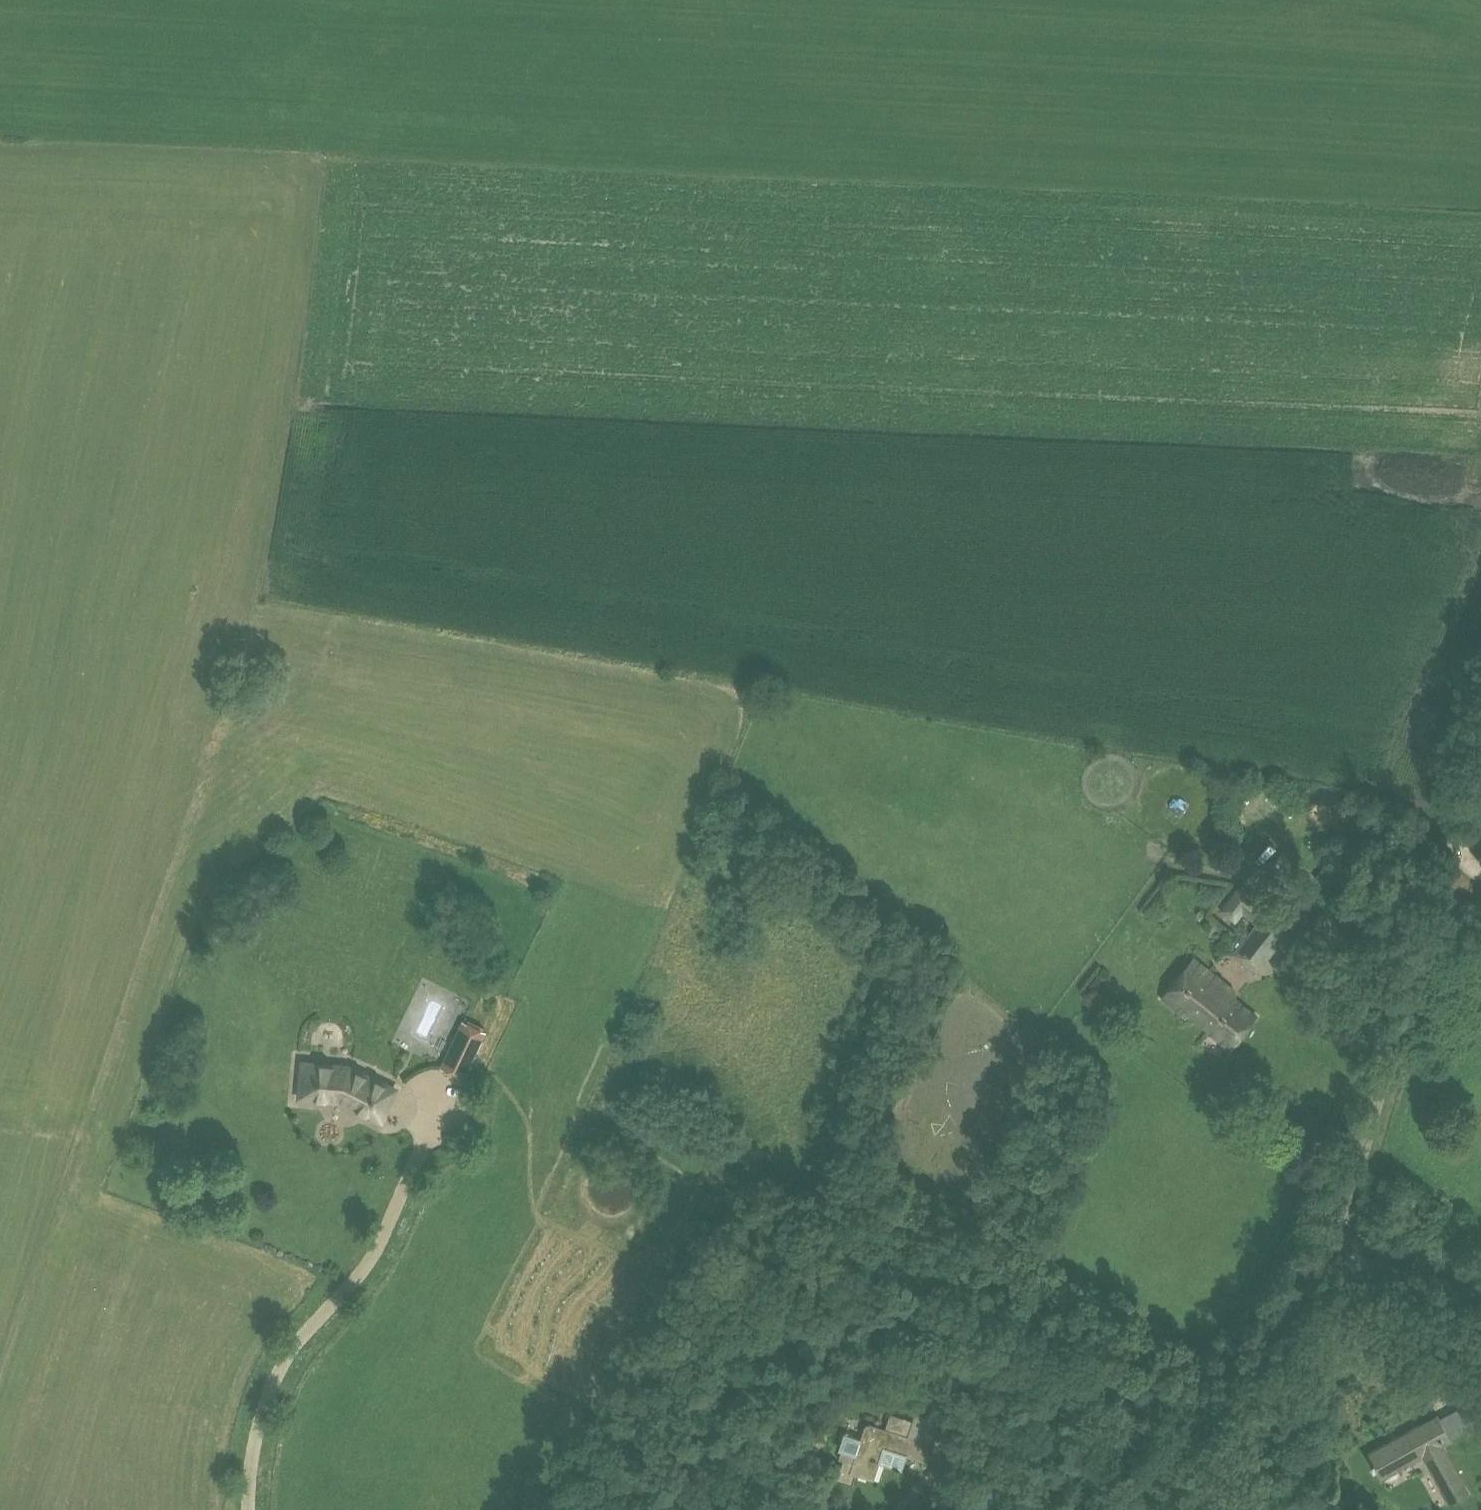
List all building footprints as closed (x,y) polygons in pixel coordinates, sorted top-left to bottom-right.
[(1187,808),(1186,801),(1180,796),(1173,797),(1169,803),(1170,810),(1176,815),(1183,814),(1187,808)] [(1317,880),(1325,886),(1336,872),(1328,866),(1317,880)] [(1231,953),(1257,974),(1294,927),(1321,892),(1297,872),(1273,902),(1245,880),(1241,884),(1240,883),(1219,909),(1236,922),(1243,913),(1255,923),(1231,953)] [(1189,1015),(1231,1048),(1256,1016),(1233,998),(1236,995),(1234,989),(1193,956),(1161,996),(1187,1017),(1189,1015)] [(487,1032),(462,1021),(440,1067),(465,1079),(487,1032)] [(340,1100),(382,1120),(397,1089),(349,1066),(304,1062),(301,1096),(340,1100)] [(1423,1455),(1449,1502),(1470,1491),(1444,1444),(1452,1439),(1451,1438),(1459,1434),(1447,1410),(1438,1415),(1438,1414),(1367,1453),(1380,1478),(1423,1455)] [(837,1479),(852,1484),(856,1473),(875,1479),(885,1448),(924,1460),(930,1442),(933,1443),(941,1419),(915,1411),(913,1419),(890,1412),(885,1427),(866,1421),(861,1437),(844,1432),(838,1449),(842,1450),(839,1458),(843,1459),(837,1479)] [(1391,1486),(1394,1494),(1415,1486),(1412,1477),(1391,1486)] [(1480,1506),(1480,1504),(1478,1497),(1458,1506),(1459,1509),(1473,1509),(1480,1506)]
